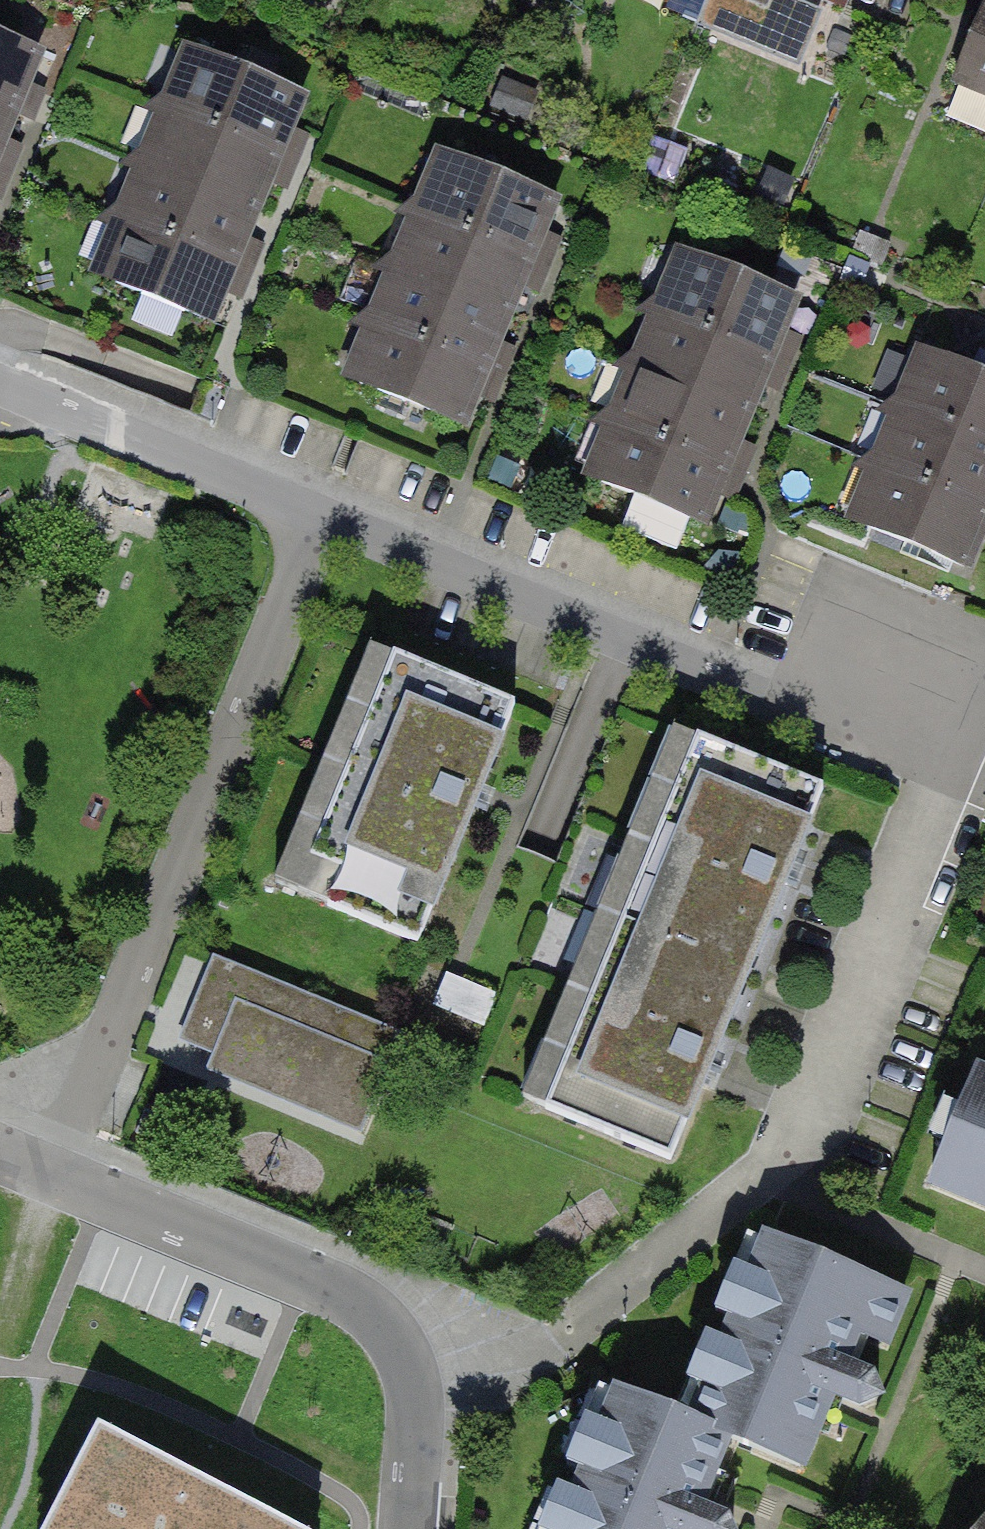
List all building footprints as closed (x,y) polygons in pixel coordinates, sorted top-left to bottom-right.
[(774,27),(786,0),(712,0),(774,27)] [(848,10),(851,0),(822,0),(848,10)] [(960,96),(984,106),(984,34),(960,96)] [(181,44),(160,102),(310,158),(331,101),(181,44)] [(29,119),(51,67),(0,46),(0,107),(29,119)] [(160,102),(138,159),(288,215),(310,158),(160,102)] [(7,172),(29,119),(0,107),(0,169),(7,172)] [(440,143),(416,205),(558,260),(582,197),(440,143)] [(138,159),(116,216),(266,273),(288,215),(138,159)] [(416,205),(392,268),(534,323),(558,260),(416,205)] [(116,216),(94,274),(244,330),(266,273),(116,216)] [(676,259),(654,312),(793,367),(814,314),(676,259)] [(392,268),(367,331),(510,385),(534,323),(392,268)] [(654,312),(633,365),(772,420),(793,367),(654,312)] [(367,331),(343,394),(485,448),(510,385),(367,331)] [(892,409),(984,446),(984,381),(914,353),(892,409)] [(633,365),(612,417),(751,473),(772,420),(633,365)] [(870,466),(984,511),(984,446),(892,409),(870,466)] [(612,417),(591,470),(730,525),(751,473),(612,417)] [(847,522),(977,573),(984,553),(984,511),(870,466),(847,522)] [(516,714),(366,653),(266,893),(416,954),(516,714)] [(680,741),(605,919),(756,983),(832,804),(680,741)] [(605,919),(529,1097),(680,1161),(756,983),(605,919)] [(410,1039),(204,959),(163,1065),(369,1145),(410,1039)] [(967,1074),(918,1192),(984,1220),(984,1081),(967,1074)] [(749,1246),(677,1431),(826,1489),(898,1304),(749,1246)] [(593,1410),(543,1528),(704,1528),(730,1467),(593,1410)] [(91,1422),(41,1528),(310,1528),(91,1422)]
